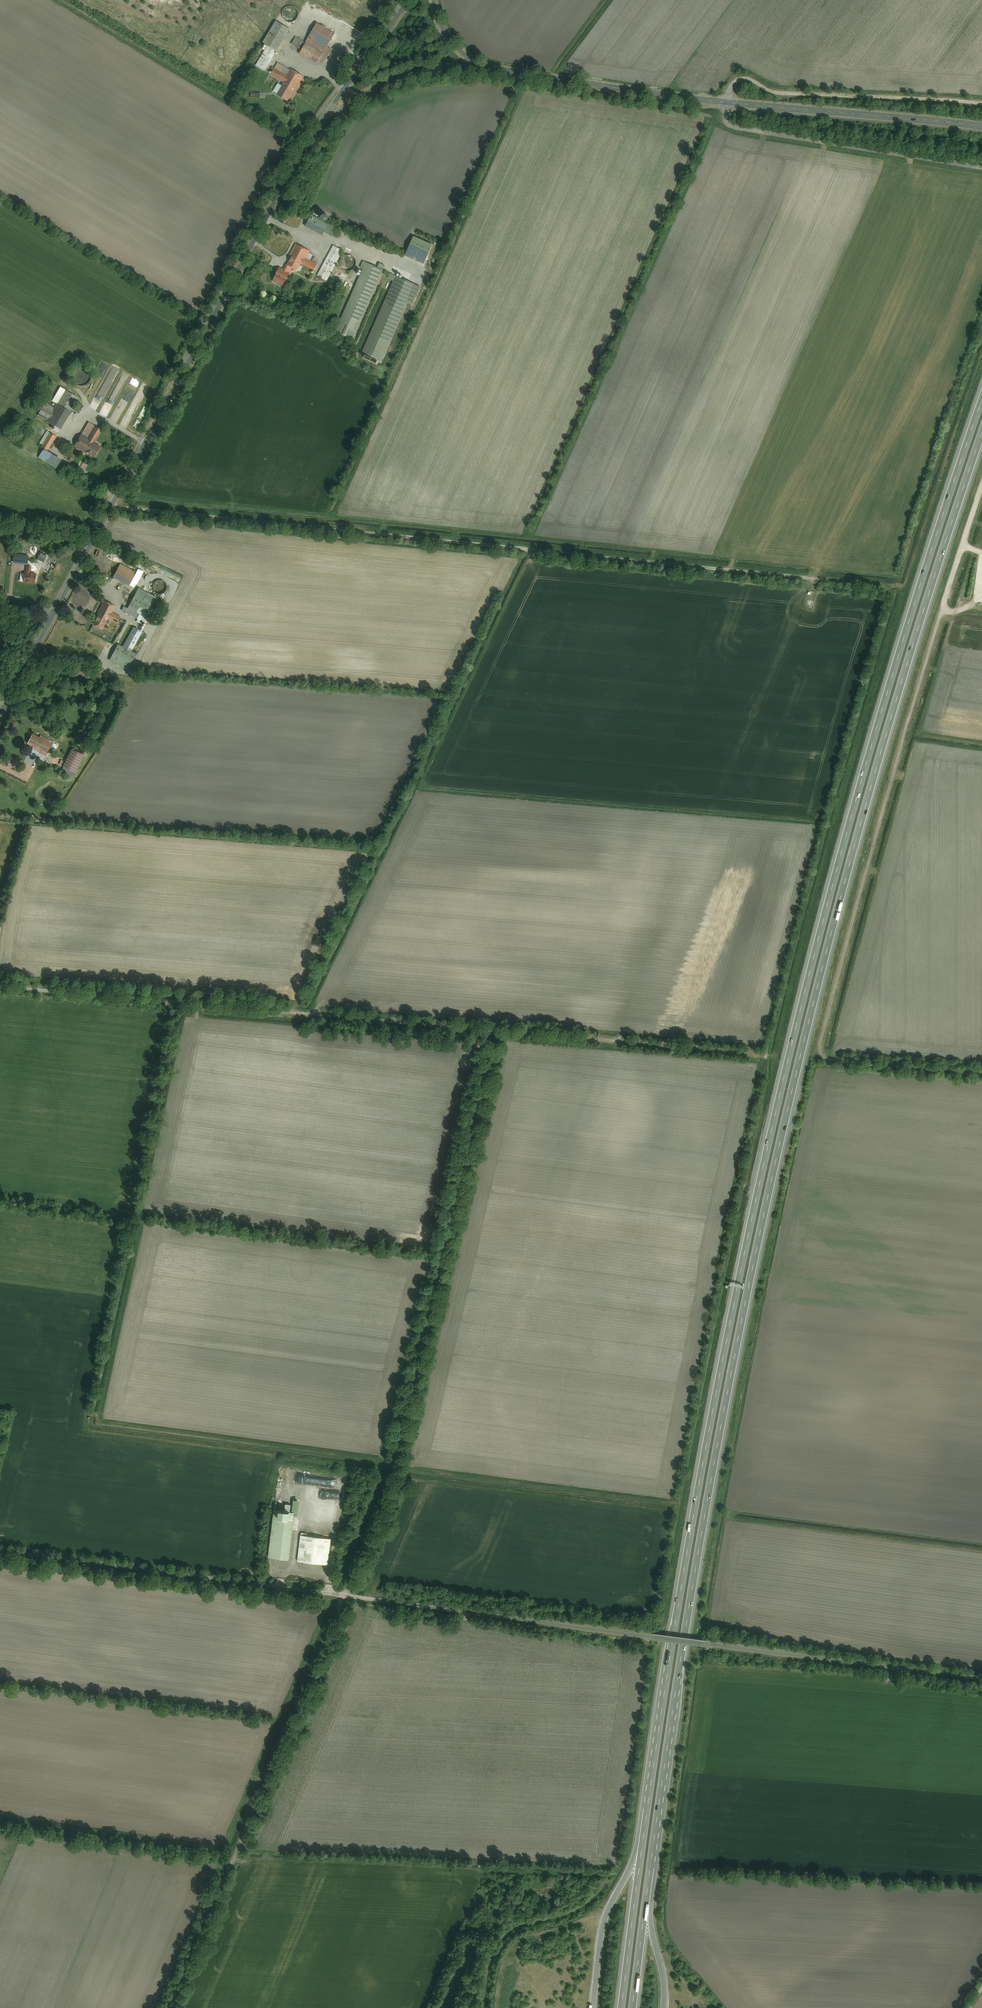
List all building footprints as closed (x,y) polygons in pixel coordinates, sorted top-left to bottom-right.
[(268,44),(278,49),(290,29),(277,21),(264,42),(268,44)] [(300,51),(317,62),(335,33),(318,22),(300,51)] [(296,36),(292,43),(301,49),(305,42),(296,36)] [(278,49),(268,44),(256,64),(265,70),(278,49)] [(285,81),(288,76),(274,67),(271,72),(285,81)] [(285,81),(278,93),(292,101),(306,77),(292,69),(288,76),(285,81)] [(312,215),(306,224),(323,233),(328,224),(312,215)] [(416,235),(407,255),(423,262),(432,243),(416,235)] [(307,250),(297,244),(287,262),(298,268),(300,263),(303,257),(307,250)] [(333,245),(317,275),(327,280),(343,251),(333,245)] [(354,268),(353,255),(341,255),(342,269),(354,268)] [(316,264),(303,257),(300,263),(313,270),(316,264)] [(383,269),(364,261),(335,330),(354,338),(383,269)] [(290,272),(280,266),(272,280),(282,286),(290,272)] [(416,284),(395,275),(364,349),(384,357),(416,284)] [(72,375),(72,378),(73,381),(75,384),(77,385),(80,386),(83,386),(86,384),(89,382),(90,379),(91,376),(90,373),(88,370),(86,368),(83,367),(80,367),(77,368),(74,370),(72,372),(72,375)] [(79,397),(60,386),(52,400),(57,403),(54,408),(45,402),(37,416),(59,430),(79,397)] [(101,429),(89,422),(75,447),(95,458),(102,446),(94,441),(101,429)] [(56,436),(50,433),(42,446),(48,449),(56,436)] [(60,459),(43,449),(39,456),(56,466),(60,459)] [(29,555),(15,553),(13,563),(28,564),(29,555)] [(47,556),(41,553),(38,559),(44,562),(47,556)] [(115,572),(132,581),(137,572),(120,563),(115,572)] [(27,572),(25,572),(24,582),(35,583),(37,573),(31,573),(32,566),(28,566),(27,572)] [(155,592),(157,594),(160,594),(163,594),(165,593),(167,591),(168,589),(168,587),(168,585),(167,582),(166,581),(164,579),(161,579),(159,579),(156,580),(154,582),(153,585),(153,587),(154,590),(155,592)] [(138,587),(125,611),(146,623),(159,598),(138,587)] [(92,623),(103,629),(115,606),(105,600),(92,623)] [(124,644),(134,650),(144,631),(134,626),(124,644)] [(41,753),(47,756),(55,741),(35,731),(27,746),(33,749),(41,753)] [(62,766),(74,773),(84,755),(72,748),(62,766)] [(41,753),(33,749),(27,760),(35,764),(41,753)] [(16,758),(7,760),(9,767),(18,765),(16,758)] [(295,1511),(274,1509),(268,1557),(289,1559),(295,1511)] [(332,1538),(301,1534),(298,1560),(329,1564),(332,1538)]
